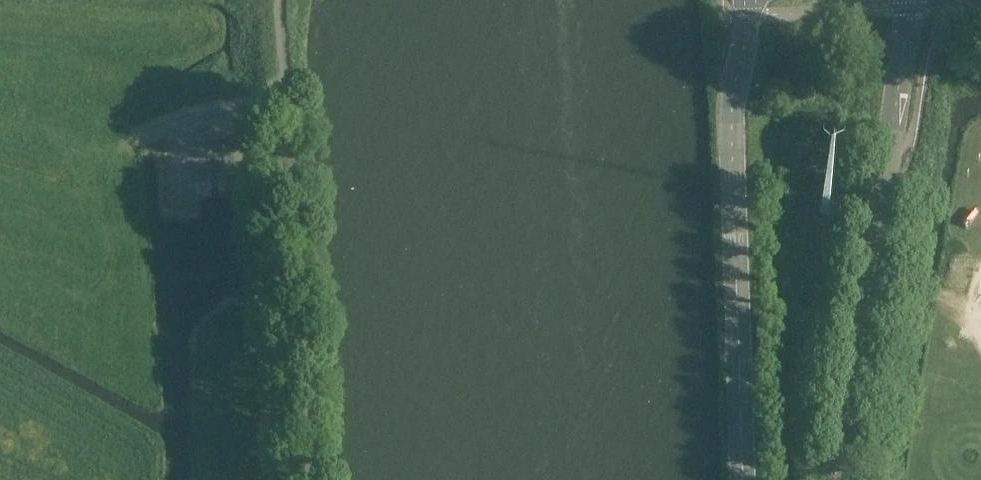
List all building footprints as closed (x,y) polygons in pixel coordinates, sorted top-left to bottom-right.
[(835,210),(854,213),(856,201),(836,198),(835,210)]
